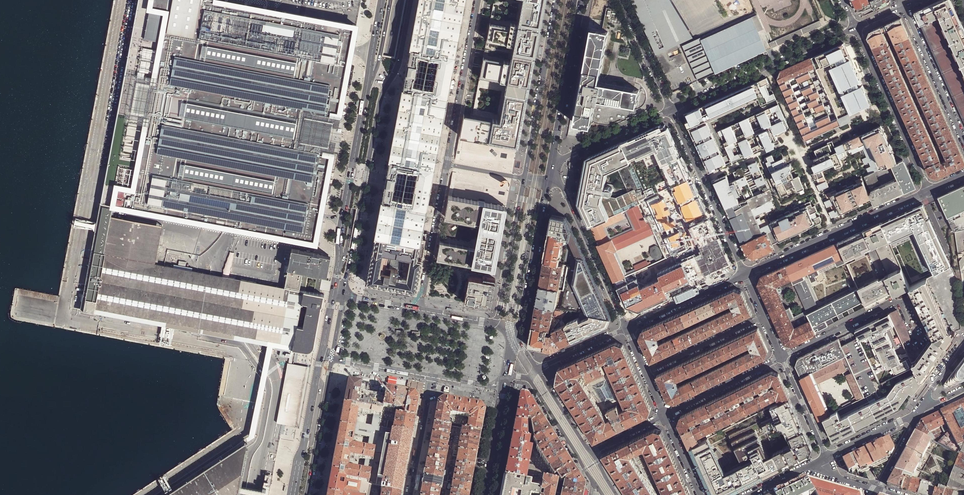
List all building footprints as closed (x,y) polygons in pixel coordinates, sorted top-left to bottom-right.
[(102,202),(102,204),(111,206),(113,206),(316,244),(330,169),(336,135),(340,114),(342,103),(357,24),(305,15),(271,9),(224,0),(140,0),(102,202)] [(382,200),(381,200),(373,246),(372,245),(366,282),(416,292),(422,260),(417,259),(442,132),(466,0),(418,0),(410,47),(403,88),(402,87),(399,106),(389,159),(382,200)] [(485,47),(534,57),(545,0),(493,0),(485,47)] [(665,74),(672,71),(672,70),(687,63),(678,45),(666,17),(648,25),(639,4),(648,0),(650,3),(657,0),(632,0),(665,74)] [(693,38),(669,0),(657,0),(650,3),(648,0),(639,4),(648,25),(666,17),(678,45),(693,38)] [(853,2),(857,12),(860,13),(863,11),(864,14),(869,12),(874,10),(873,9),(879,6),(879,7),(889,3),(888,2),(890,0),(852,0),(853,2)] [(963,122),(963,29),(951,0),(942,0),(937,2),(915,12),(963,119),(963,122)] [(641,90),(644,73),(615,9),(606,7),(604,22),(603,30),(603,31),(610,32),(601,82),(600,82),(600,84),(604,84),(604,83),(641,90)] [(751,15),(758,32),(764,29),(756,13),(751,15)] [(711,75),(767,51),(758,32),(751,15),(683,46),(699,81),(711,75)] [(871,31),(869,38),(873,47),(887,41),(888,41),(890,39),(893,38),(895,43),(896,43),(910,37),(901,18),(895,21),(874,30),(871,31)] [(810,31),(822,26),(820,21),(770,43),(772,48),(810,31)] [(575,123),(581,124),(581,125),(585,126),(586,125),(591,126),(592,122),(593,122),(596,104),(600,104),(601,100),(638,107),(639,101),(640,101),(641,96),(640,96),(641,90),(604,83),(604,84),(600,84),(600,82),(601,82),(610,32),(603,31),(603,30),(598,30),(592,29),(583,80),(575,123)] [(911,40),(910,37),(896,43),(895,43),(899,51),(913,45),(911,40)] [(879,60),(894,54),(888,41),(887,41),(873,47),(877,55),(879,60)] [(839,120),(838,121),(840,125),(851,120),(850,117),(848,114),(871,104),(844,44),(831,50),(812,58),(839,120)] [(913,45),(899,51),(905,64),(919,58),(916,51),(913,45)] [(534,57),(485,47),(475,97),(472,116),(463,114),(459,136),(517,146),(534,57)] [(885,74),(899,67),(894,54),(879,60),(882,68),(885,74)] [(439,59),(435,58),(429,87),(433,88),(439,59)] [(812,58),(806,61),(808,66),(807,66),(809,71),(814,69),(819,79),(814,81),(815,85),(821,83),(825,92),(820,94),(821,98),(826,95),(830,104),(825,106),(827,110),(832,108),(836,117),(831,119),(833,123),(834,122),(836,127),(840,125),(838,121),(839,120),(812,58)] [(919,58),(905,64),(907,69),(911,78),(925,71),(922,64),(919,58)] [(808,66),(806,61),(792,67),(781,72),(778,79),(806,141),(836,127),(834,122),(833,123),(831,119),(827,110),(825,106),(821,98),(820,94),(815,85),(814,81),(809,71),(807,66),(808,66)] [(891,87),(905,80),(902,72),(899,67),(885,74),(889,81),(891,87)] [(925,71),(911,78),(917,91),(931,84),(928,77),(925,71)] [(638,107),(636,115),(654,107),(657,100),(644,73),(641,90),(640,96),(641,96),(640,101),(639,101),(638,107)] [(704,106),(688,113),(685,120),(709,173),(726,165),(707,121),(759,97),(763,105),(776,99),(774,94),(770,95),(766,85),(769,83),(767,78),(704,106)] [(897,100),(911,93),(905,80),(891,87),(894,95),(897,100)] [(931,84),(917,91),(923,104),(937,98),(934,90),(931,84)] [(903,113),(917,107),(911,93),(897,100),(900,107),(903,113)] [(937,98),(923,104),(929,117),(943,111),(939,103),(937,98)] [(636,115),(638,107),(601,100),(600,104),(596,104),(593,122),(608,125),(609,127),(636,115)] [(789,128),(779,104),(719,131),(721,136),(725,134),(728,141),(724,143),(732,162),(767,147),(768,149),(775,146),(773,141),(777,140),(775,134),(789,128)] [(906,121),(909,126),(923,120),(917,107),(903,113),(906,121)] [(943,111),(929,117),(932,126),(935,131),(949,124),(945,116),(943,111)] [(912,133),(915,140),(929,133),(927,128),(923,120),(909,126),(912,133)] [(951,130),(949,124),(935,131),(941,144),(955,138),(951,130)] [(689,179),(691,178),(669,128),(664,130),(661,125),(623,142),(647,198),(659,192),(656,184),(669,179),(672,187),(673,186),(689,179)] [(867,169),(869,174),(874,172),(875,173),(892,165),(898,163),(893,152),(891,152),(890,149),(891,149),(882,128),(877,130),(876,129),(835,147),(833,148),(832,144),(829,145),(829,144),(828,145),(815,151),(818,157),(820,162),(817,164),(813,165),(816,172),(812,174),(815,180),(819,179),(821,183),(817,185),(820,191),(829,187),(821,170),(835,164),(836,168),(843,165),(841,159),(847,156),(845,151),(850,149),(853,154),(863,149),(867,158),(862,160),(865,165),(870,162),(872,167),(867,169)] [(918,147),(921,153),(935,146),(929,133),(915,140),(918,147)] [(955,138),(941,144),(947,157),(961,151),(957,143),(955,138)] [(647,198),(623,142),(589,157),(587,168),(583,189),(580,203),(590,226),(626,210),(628,209),(638,205),(640,204),(639,201),(645,199),(647,198)] [(924,160),(927,166),(941,160),(935,146),(921,153),(924,160)] [(961,151),(947,157),(948,160),(945,161),(950,172),(959,167),(963,165),(963,158),(961,151)] [(769,161),(767,162),(764,163),(771,178),(774,176),(778,186),(775,187),(779,197),(789,192),(788,189),(795,186),(800,197),(808,194),(806,189),(807,188),(804,182),(802,183),(799,176),(794,178),(790,170),(791,169),(792,168),(792,167),(791,166),(791,165),(789,164),(788,164),(787,165),(784,158),(776,162),(773,155),(767,157),(769,161)] [(914,183),(903,160),(898,163),(892,165),(904,192),(909,190),(912,189),(914,183)] [(942,175),(950,172),(945,161),(942,162),(941,160),(927,166),(930,175),(937,177),(942,175)] [(727,175),(713,181),(720,197),(738,236),(742,245),(763,235),(761,229),(759,225),(757,220),(755,216),(752,210),(752,209),(774,200),(757,162),(749,165),(751,171),(752,173),(754,177),(755,180),(757,184),(758,186),(760,191),(753,194),(751,190),(750,187),(748,183),(747,181),(745,176),(744,174),(741,169),(734,172),(737,179),(730,183),(727,175)] [(865,176),(872,193),(870,194),(871,197),(872,200),(875,205),(890,199),(904,192),(892,165),(875,173),(874,172),(869,174),(865,176)] [(417,171),(413,170),(408,199),(412,200),(417,171)] [(854,205),(871,197),(870,194),(863,178),(857,181),(858,183),(855,185),(854,182),(849,184),(850,187),(849,188),(847,185),(843,187),(844,190),(845,192),(839,195),(838,193),(837,190),(827,195),(829,200),(825,201),(828,207),(832,205),(834,210),(830,212),(833,218),(842,213),(841,211),(854,205)] [(689,179),(673,186),(680,202),(681,202),(684,208),(683,208),(686,216),(687,215),(689,220),(706,212),(700,197),(699,197),(698,193),(694,183),(691,184),(689,179)] [(954,232),(961,230),(963,230),(963,186),(943,195),(938,197),(936,198),(942,213),(945,211),(954,232)] [(507,206),(449,195),(445,216),(481,223),(476,248),(440,241),(437,257),(495,268),(507,206)] [(659,196),(647,201),(656,219),(659,218),(662,226),(659,227),(661,232),(676,225),(674,221),(671,222),(667,215),(671,213),(669,209),(668,209),(667,206),(668,205),(664,198),(661,200),(659,196)] [(841,211),(842,213),(872,200),(871,197),(854,205),(841,211)] [(772,201),(752,210),(755,216),(766,211),(767,213),(772,211),(771,209),(774,207),(772,201)] [(761,229),(763,235),(768,233),(773,245),(783,240),(810,229),(820,224),(821,223),(822,222),(822,221),(820,217),(818,218),(815,213),(818,212),(815,206),(813,207),(811,202),(801,206),(802,209),(800,210),(799,207),(795,209),(796,212),(791,214),(790,211),(785,213),(786,216),(784,217),(783,215),(778,217),(779,219),(771,223),(772,224),(761,229)] [(109,215),(111,206),(102,204),(93,252),(105,254),(156,264),(164,225),(109,215)] [(951,267),(923,204),(881,223),(890,242),(912,232),(923,258),(926,256),(934,275),(950,268),(951,267)] [(628,209),(637,229),(646,224),(638,205),(628,209)] [(626,210),(635,228),(611,238),(606,226),(603,227),(609,241),(612,240),(634,230),(637,229),(628,209),(626,210)] [(609,241),(603,227),(606,226),(624,218),(622,214),(621,212),(590,226),(594,233),(599,246),(609,241)] [(552,221),(550,232),(562,234),(563,236),(563,239),(563,241),(566,241),(569,240),(573,249),(570,266),(561,309),(568,311),(585,314),(590,315),(610,318),(581,252),(566,218),(553,215),(552,221)] [(646,224),(637,229),(634,230),(638,240),(654,233),(649,223),(647,218),(646,218),(648,224),(646,224)] [(682,262),(691,281),(696,279),(719,269),(730,264),(718,238),(716,234),(709,218),(691,227),(698,242),(700,241),(703,245),(700,246),(703,253),(682,262)] [(866,230),(864,231),(871,247),(874,246),(888,276),(885,277),(893,293),(903,288),(904,289),(910,287),(910,286),(890,242),(881,223),(877,225),(866,230)] [(612,240),(617,250),(638,240),(634,230),(612,240)] [(849,238),(838,243),(846,261),(857,286),(858,289),(864,301),(867,308),(876,303),(891,296),(894,295),(893,293),(885,277),(883,278),(879,280),(878,278),(877,279),(874,272),(865,254),(867,253),(865,250),(869,248),(871,247),(864,231),(861,232),(849,238)] [(547,251),(545,261),(558,263),(559,258),(560,255),(563,241),(563,239),(563,236),(562,234),(550,232),(549,237),(547,251)] [(678,253),(679,254),(682,253),(681,252),(687,249),(685,244),(681,246),(678,238),(681,237),(679,232),(664,239),(666,243),(669,241),(673,250),(670,251),(672,256),(673,255),(678,253)] [(636,271),(635,269),(626,273),(617,252),(655,235),(654,233),(638,240),(617,250),(614,251),(625,276),(634,272),(636,271)] [(763,235),(742,245),(747,257),(749,258),(754,260),(763,256),(773,252),(775,250),(773,245),(768,233),(763,235)] [(612,240),(609,241),(599,246),(600,248),(609,268),(615,281),(625,276),(614,251),(617,250),(612,240)] [(823,249),(795,262),(801,274),(802,273),(805,279),(810,276),(812,281),(817,279),(818,283),(823,281),(820,273),(846,261),(838,243),(823,249)] [(286,276),(283,288),(290,289),(290,288),(303,291),(323,294),(324,290),(323,289),(324,280),(326,279),(330,256),(314,253),(291,249),(288,266),(287,268),(286,273),(286,276)] [(105,254),(93,252),(82,310),(94,312),(105,254)] [(224,274),(228,275),(234,253),(230,252),(224,274)] [(639,282),(634,272),(625,276),(615,281),(628,311),(635,313),(670,298),(667,292),(691,281),(682,262),(679,254),(678,253),(673,255),(677,264),(658,273),(661,278),(646,285),(646,284),(640,282),(639,282)] [(867,253),(865,254),(874,272),(875,272),(867,253)] [(145,322),(156,264),(105,254),(94,312),(145,322)] [(926,256),(923,258),(932,276),(934,275),(926,256)] [(544,267),(542,273),(562,277),(564,264),(560,264),(558,263),(545,261),(544,267)] [(635,269),(648,263),(647,261),(634,266),(635,269)] [(636,271),(652,264),(650,262),(648,263),(635,269),(636,271)] [(805,279),(802,273),(801,274),(795,262),(773,272),(762,277),(759,284),(785,343),(792,345),(816,333),(813,326),(816,324),(819,330),(833,323),(831,317),(836,315),(839,320),(844,317),(841,312),(847,309),(849,315),(854,312),(852,307),(864,301),(858,289),(850,293),(817,308),(805,279)] [(283,288),(156,264),(145,322),(268,345),(274,346),(279,347),(290,289),(283,288)] [(923,381),(946,350),(953,341),(961,330),(957,278),(956,278),(951,268),(950,268),(934,275),(932,276),(927,278),(927,280),(925,280),(925,279),(910,286),(910,287),(915,297),(934,338),(932,340),(916,362),(912,364),(916,373),(919,380),(923,381)] [(541,280),(540,286),(559,289),(560,286),(562,277),(542,273),(541,280)] [(469,275),(464,301),(490,306),(495,278),(493,278),(483,276),(482,278),(469,275)] [(332,281),(326,279),(324,280),(323,289),(324,290),(330,291),(332,281)] [(538,299),(537,305),(555,308),(556,308),(559,289),(540,286),(539,290),(538,299)] [(290,289),(279,347),(282,347),(287,348),(292,349),(303,291),(290,288),(290,289)] [(730,291),(726,293),(731,304),(732,307),(746,300),(742,291),(735,289),(730,291)] [(292,349),(295,350),(298,351),(299,350),(305,351),(308,351),(311,350),(313,348),(314,346),(321,306),(322,306),(324,295),(323,294),(303,291),(292,349)] [(726,293),(712,299),(717,311),(731,304),(726,293)] [(703,303),(697,306),(702,318),(717,311),(712,299),(703,303)] [(752,314),(746,300),(732,307),(733,309),(738,321),(745,318),(752,314)] [(535,314),(553,317),(555,308),(537,305),(536,310),(535,314)] [(688,310),(682,313),(687,324),(702,318),(697,306),(688,310)] [(553,317),(561,319),(562,318),(568,311),(561,309),(558,309),(556,308),(555,308),(553,317)] [(732,324),(738,321),(733,309),(719,316),(724,328),(732,324)] [(807,310),(794,317),(790,319),(791,321),(808,312),(807,310)] [(897,310),(889,314),(890,316),(894,325),(902,342),(910,338),(897,310)] [(674,316),(667,319),(672,331),(687,324),(682,313),(674,316)] [(553,330),(561,319),(553,317),(535,314),(534,320),(533,326),(548,329),(553,330)] [(611,319),(610,318),(590,315),(590,317),(580,321),(578,318),(567,323),(565,325),(573,341),(581,338),(599,330),(608,325),(611,319)] [(716,331),(724,328),(719,316),(704,323),(709,334),(716,331)] [(855,332),(858,338),(859,339),(867,335),(870,334),(871,337),(873,339),(874,339),(876,343),(877,346),(875,347),(881,362),(883,366),(884,365),(886,364),(888,369),(891,367),(893,367),(896,374),(909,368),(906,360),(902,362),(899,364),(898,361),(900,360),(893,347),(891,344),(892,344),(887,332),(886,333),(884,330),(894,325),(890,316),(880,320),(879,319),(877,319),(855,330),(855,332)] [(553,330),(560,347),(568,343),(573,341),(565,325),(562,318),(561,319),(553,330)] [(659,323),(652,326),(657,338),(672,331),(667,319),(659,323)] [(703,337),(709,334),(704,323),(690,330),(695,341),(703,337)] [(531,336),(546,339),(548,329),(533,326),(532,331),(531,336)] [(640,337),(645,347),(659,341),(657,338),(652,326),(647,328),(643,330),(640,337)] [(751,331),(745,334),(750,346),(751,348),(764,342),(758,328),(751,331)] [(560,347),(553,330),(548,329),(546,339),(544,349),(552,350),(557,348),(560,347)] [(689,344),(695,341),(690,330),(675,337),(680,348),(689,344)] [(737,338),(730,341),(735,353),(750,346),(745,334),(737,338)] [(531,336),(529,346),(538,348),(544,349),(546,339),(531,336)] [(674,351),(680,348),(675,337),(660,343),(665,355),(674,351)] [(864,397),(865,397),(882,389),(859,339),(858,338),(849,342),(841,346),(845,356),(849,365),(850,366),(852,371),(864,397)] [(838,339),(798,358),(795,365),(800,375),(801,378),(810,373),(812,372),(845,356),(841,346),(838,339)] [(658,359),(665,355),(660,343),(659,341),(645,347),(651,362),(658,359)] [(722,345),(715,348),(720,360),(735,353),(730,341),(722,345)] [(768,351),(764,342),(751,348),(752,351),(757,362),(762,360),(766,358),(768,351)] [(605,347),(596,352),(598,357),(601,362),(601,363),(606,361),(607,363),(627,354),(623,345),(616,343),(605,347)] [(170,491),(213,463),(220,458),(247,440),(258,434),(270,366),(274,346),(268,345),(265,361),(253,433),(158,494),(164,494),(170,491)] [(708,352),(700,355),(706,367),(720,360),(715,348),(708,352)] [(304,398),(305,392),(310,367),(293,363),(295,350),(292,349),(290,363),(288,363),(288,367),(299,369),(299,367),(305,368),(304,371),(306,371),(298,414),(296,414),(295,417),(290,416),(291,413),(285,412),(284,419),(280,418),(281,411),(279,411),(277,422),(283,423),(299,426),(304,398)] [(750,366),(757,362),(752,351),(737,358),(743,369),(750,366)] [(597,376),(605,372),(602,366),(601,363),(601,362),(597,364),(595,358),(598,357),(596,352),(591,354),(588,355),(597,376)] [(629,357),(627,354),(607,363),(611,372),(631,363),(629,357)] [(583,357),(579,359),(584,372),(588,380),(597,376),(588,355),(583,357)] [(693,359),(686,362),(691,373),(706,367),(700,355),(693,359)] [(845,356),(812,372),(813,374),(816,381),(849,365),(845,356)] [(958,365),(944,385),(943,386),(943,387),(944,388),(946,389),(947,388),(963,380),(963,357),(958,365)] [(736,373),(743,369),(737,358),(723,365),(728,376),(736,373)] [(556,383),(561,391),(581,379),(578,375),(584,372),(579,359),(568,364),(559,368),(556,383)] [(678,366),(671,369),(676,380),(691,373),(686,362),(678,366)] [(607,363),(602,366),(605,372),(606,374),(608,373),(611,372),(607,363)] [(632,365),(631,363),(611,372),(614,381),(635,371),(632,365)] [(721,380),(728,376),(723,365),(708,372),(713,384),(721,380)] [(812,372),(810,373),(829,415),(831,414),(831,413),(835,411),(831,404),(827,406),(817,383),(850,366),(849,365),(816,381),(813,374),(812,372)] [(288,367),(279,411),(281,411),(280,418),(284,419),(285,412),(291,413),(290,416),(295,417),(296,414),(298,414),(306,371),(304,371),(305,368),(299,367),(299,369),(288,367)] [(657,375),(664,390),(678,383),(676,380),(671,369),(664,372),(657,375)] [(637,375),(635,371),(614,381),(618,389),(639,380),(637,375)] [(769,373),(767,374),(771,384),(774,383),(775,386),(783,382),(779,374),(772,371),(769,373)] [(852,371),(845,374),(856,397),(857,400),(864,397),(852,371)] [(584,372),(578,375),(581,379),(581,378),(582,378),(587,386),(588,386),(588,384),(589,382),(588,380),(584,372)] [(707,387),(713,384),(708,372),(694,379),(699,391),(707,387)] [(593,393),(572,407),(577,415),(598,401),(603,409),(608,417),(612,415),(609,410),(608,407),(616,403),(621,401),(620,399),(616,390),(612,382),(608,373),(606,374),(598,378),(589,382),(588,384),(588,386),(589,387),(593,393)] [(810,373),(801,378),(806,389),(810,398),(813,405),(820,419),(823,418),(825,417),(829,415),(810,373)] [(916,373),(896,383),(888,394),(888,395),(886,396),(882,389),(865,397),(875,417),(889,410),(896,407),(909,390),(914,394),(923,381),(919,380),(916,373)] [(763,376),(759,377),(770,401),(777,397),(773,387),(770,388),(769,386),(771,384),(767,374),(763,376)] [(755,380),(752,381),(757,391),(759,390),(761,393),(758,394),(763,404),(770,401),(759,377),(755,380)] [(565,397),(567,399),(587,386),(582,378),(581,378),(581,379),(561,391),(565,397)] [(692,394),(699,391),(694,379),(679,386),(684,398),(692,394)] [(640,383),(639,380),(618,389),(622,398),(643,388),(640,383)] [(348,381),(344,404),(357,407),(362,383),(348,381)] [(749,383),(745,385),(755,408),(763,404),(758,394),(755,396),(755,394),(754,393),(757,391),(752,381),(749,383)] [(789,397),(783,382),(775,386),(773,387),(777,397),(779,402),(789,397)] [(383,387),(382,396),(379,395),(380,386),(374,385),(362,383),(357,407),(382,411),(386,387),(383,387)] [(680,400),(684,398),(679,386),(678,383),(664,390),(668,400),(675,402),(680,400)] [(741,387),(738,388),(742,399),(745,397),(746,400),(743,401),(748,412),(750,410),(755,408),(745,385),(741,387)] [(570,405),(572,407),(593,393),(589,387),(588,386),(587,386),(567,399),(570,405)] [(393,413),(397,390),(392,388),(386,387),(382,411),(393,413)] [(644,392),(643,388),(622,398),(620,399),(621,401),(623,407),(626,406),(629,405),(647,397),(644,392)] [(733,391),(730,392),(741,415),(748,412),(743,401),(741,403),(740,401),(740,400),(742,399),(738,388),(733,391)] [(397,390),(393,413),(404,415),(409,392),(403,391),(397,390)] [(909,390),(896,407),(889,410),(875,417),(876,419),(897,408),(909,393),(913,395),(914,394),(909,390)] [(415,393),(409,392),(404,415),(416,417),(417,411),(419,399),(415,393)] [(725,394),(723,396),(728,406),(730,405),(731,406),(731,407),(729,408),(733,419),(741,415),(730,392),(725,394)] [(528,395),(520,394),(517,408),(517,412),(530,413),(537,409),(528,395)] [(719,398),(716,399),(726,423),(733,419),(729,408),(726,410),(725,408),(725,407),(728,406),(723,396),(719,398)] [(652,409),(647,397),(629,405),(626,406),(623,407),(621,401),(616,403),(617,406),(620,412),(628,426),(640,420),(649,415),(652,409)] [(799,419),(789,397),(779,402),(758,413),(755,414),(752,416),(776,472),(789,466),(810,455),(808,452),(809,450),(812,448),(807,437),(799,419)] [(875,417),(865,397),(864,397),(857,400),(852,403),(835,411),(831,413),(831,414),(829,415),(825,417),(834,437),(840,434),(875,417)] [(436,415),(434,424),(448,426),(450,416),(452,414),(467,417),(469,419),(467,430),(481,432),(483,424),(485,411),(481,405),(465,402),(463,401),(460,401),(444,398),(438,402),(436,415)] [(710,402),(708,403),(713,413),(716,412),(717,414),(714,416),(719,426),(726,423),(716,399),(710,402)] [(580,420),(582,423),(603,409),(598,401),(577,415),(580,420)] [(941,412),(946,425),(950,432),(960,452),(963,442),(963,401),(953,406),(941,412)] [(624,428),(628,426),(620,412),(617,406),(616,403),(608,407),(609,410),(612,415),(619,430),(624,428)] [(704,405),(701,406),(712,430),(719,426),(714,416),(711,417),(710,414),(713,413),(708,403),(704,405)] [(378,431),(379,428),(382,411),(357,407),(344,404),(342,416),(340,426),(378,434),(378,431)] [(697,409),(694,410),(698,420),(701,419),(702,421),(700,423),(704,433),(712,430),(701,406),(697,409)] [(517,412),(515,421),(527,423),(526,424),(531,424),(531,423),(541,417),(539,413),(537,409),(530,413),(517,412)] [(585,428),(587,431),(608,417),(603,409),(582,423),(585,428)] [(689,412),(686,414),(691,424),(692,427),(697,437),(704,433),(700,423),(697,424),(696,421),(698,420),(694,410),(689,412)] [(388,421),(394,422),(393,430),(412,433),(414,424),(416,417),(404,415),(393,413),(382,411),(379,428),(387,429),(388,421)] [(916,433),(916,432),(926,438),(928,433),(941,427),(946,425),(941,412),(933,416),(921,422),(919,425),(915,432),(916,433)] [(448,426),(451,427),(457,428),(462,429),(467,430),(469,419),(467,417),(452,414),(450,416),(448,426)] [(679,423),(682,432),(690,428),(688,425),(691,424),(686,414),(683,415),(681,416),(679,423)] [(587,431),(594,442),(608,436),(619,430),(612,415),(608,417),(587,431)] [(708,438),(706,439),(699,442),(689,447),(694,457),(708,488),(711,494),(730,494),(758,481),(772,474),(776,472),(752,416),(750,417),(749,418),(739,422),(739,423),(736,424),(738,427),(741,426),(742,429),(730,435),(743,465),(725,474),(722,468),(728,462),(717,450),(714,452),(708,438)] [(545,422),(541,417),(531,423),(531,424),(534,437),(534,440),(550,430),(545,422)] [(823,418),(833,439),(876,419),(875,417),(840,434),(834,437),(825,417),(823,418)] [(527,423),(515,421),(513,430),(512,435),(527,438),(526,424),(527,423)] [(449,436),(451,427),(448,426),(434,424),(433,429),(432,433),(449,436)] [(950,432),(946,425),(941,427),(946,436),(950,432)] [(337,438),(335,449),(373,456),(378,434),(340,426),(337,438)] [(687,441),(689,447),(699,442),(697,437),(692,427),(690,428),(682,432),(687,441)] [(946,436),(941,427),(928,433),(926,438),(931,441),(938,444),(946,436)] [(369,478),(368,484),(379,486),(378,490),(402,494),(402,492),(405,477),(406,468),(407,466),(411,445),(411,443),(412,437),(412,434),(412,433),(393,430),(387,429),(379,428),(378,431),(378,434),(373,456),(373,458),(369,478)] [(467,430),(462,429),(457,428),(455,437),(460,438),(479,442),(480,436),(481,432),(467,430)] [(642,435),(632,441),(637,452),(643,450),(645,448),(647,452),(667,443),(662,431),(655,429),(642,435)] [(551,432),(550,430),(534,440),(533,440),(538,448),(554,437),(551,432)] [(713,433),(712,430),(704,433),(706,439),(708,438),(714,435),(713,433)] [(903,457),(895,471),(895,472),(903,474),(906,475),(912,477),(931,441),(926,438),(916,432),(916,433),(903,457)] [(960,452),(950,432),(946,436),(938,444),(959,455),(960,453),(960,452)] [(430,446),(447,449),(449,436),(432,433),(431,441),(430,446)] [(527,438),(512,435),(511,441),(511,444),(528,447),(530,438),(527,438)] [(455,437),(452,450),(453,450),(458,451),(460,438),(455,437)] [(556,440),(554,437),(538,448),(537,449),(537,450),(540,454),(541,456),(559,444),(556,440)] [(478,447),(479,442),(460,438),(458,451),(459,451),(477,455),(478,447)] [(853,455),(843,460),(848,472),(851,471),(852,473),(856,471),(858,475),(887,461),(886,459),(889,457),(888,456),(891,454),(894,449),(889,438),(879,443),(875,445),(873,446),(869,447),(862,450),(858,452),(859,453),(853,456),(853,455)] [(238,493),(239,487),(240,482),(227,491),(216,476),(236,463),(242,471),(247,440),(220,458),(224,463),(216,468),(213,463),(170,491),(173,494),(237,494),(238,493)] [(602,455),(612,470),(631,458),(630,456),(632,455),(637,452),(632,441),(616,448),(602,455)] [(669,447),(667,443),(647,452),(650,461),(671,451),(669,447)] [(528,447),(511,444),(510,449),(509,453),(530,457),(531,452),(531,449),(532,448),(528,447)] [(561,447),(559,444),(541,456),(546,463),(564,452),(561,447)] [(427,460),(445,464),(448,449),(447,449),(430,446),(428,454),(427,460)] [(331,471),(369,478),(373,458),(373,456),(335,449),(333,461),(331,471)] [(632,455),(633,457),(639,464),(643,472),(648,480),(653,488),(658,494),(666,494),(662,486),(658,478),(654,469),(650,461),(647,452),(644,453),(643,450),(637,452),(632,455)] [(456,466),(474,469),(476,461),(477,455),(459,451),(456,466)] [(672,454),(671,451),(650,461),(654,469),(675,460),(672,454)] [(567,457),(564,452),(546,463),(554,476),(555,475),(556,474),(572,464),(567,457)] [(530,457),(509,453),(508,457),(507,461),(528,465),(530,457)] [(220,458),(213,463),(216,468),(224,463),(220,458)] [(617,478),(636,466),(631,458),(612,470),(616,476),(617,478)] [(443,475),(445,464),(427,460),(426,468),(425,472),(443,475)] [(676,463),(675,460),(654,469),(658,478),(679,468),(676,463)] [(506,467),(505,476),(526,480),(527,475),(528,465),(507,461),(506,467)] [(242,471),(236,463),(216,476),(227,491),(240,482),(242,471)] [(574,468),(572,464),(556,474),(557,476),(560,481),(561,482),(565,480),(576,472),(574,468)] [(474,469),(456,466),(454,477),(472,480),(473,474),(474,469)] [(621,484),(622,486),(641,474),(636,466),(617,478),(621,484)] [(680,473),(679,468),(658,478),(662,486),(682,477),(680,473)] [(331,471),(329,482),(327,493),(339,494),(366,494),(368,484),(369,478),(331,471)] [(891,478),(888,485),(895,487),(902,489),(904,479),(902,478),(903,474),(895,472),(895,471),(891,478)] [(443,475),(425,472),(423,483),(422,486),(441,489),(443,475)] [(581,479),(576,472),(565,480),(565,481),(565,483),(572,485),(581,479)] [(625,491),(627,494),(648,480),(643,472),(641,474),(622,486),(625,491)] [(239,487),(238,493),(248,494),(268,494),(272,476),(265,475),(262,487),(266,488),(265,491),(262,491),(252,489),(239,487)] [(904,479),(902,489),(906,490),(908,491),(912,477),(906,475),(904,479)] [(451,491),(470,494),(471,487),(472,480),(454,477),(449,476),(446,490),(450,491),(451,491)] [(541,492),(542,487),(542,483),(526,480),(505,476),(502,490),(501,494),(540,494),(541,492)] [(542,483),(542,487),(556,490),(557,486),(557,484),(558,482),(558,481),(543,477),(542,483)] [(684,480),(682,477),(662,486),(666,494),(686,486),(684,480)] [(912,477),(908,491),(913,492),(917,494),(921,480),(912,477)] [(775,494),(785,494),(810,483),(807,478),(800,481),(792,485),(782,490),(774,494),(775,494)] [(807,478),(810,483),(816,493),(817,494),(864,494),(857,492),(818,481),(807,478)] [(581,479),(572,485),(565,483),(564,483),(564,484),(563,486),(562,492),(577,494),(583,494),(584,493),(585,487),(585,486),(581,479)] [(651,490),(653,488),(648,480),(627,494),(628,494),(643,494),(651,490)] [(917,494),(922,494),(927,494),(930,483),(921,480),(917,494)] [(810,483),(785,494),(811,494),(816,493),(810,483)] [(927,494),(934,494),(936,489),(937,485),(930,483),(927,494)] [(378,490),(379,486),(368,484),(366,494),(378,494),(378,490)] [(422,486),(421,493),(420,494),(440,494),(441,489),(422,486)] [(686,486),(666,494),(688,494),(690,494),(688,490),(686,486)] [(934,494),(944,494),(945,489),(946,488),(939,486),(938,490),(936,489),(934,494)]
